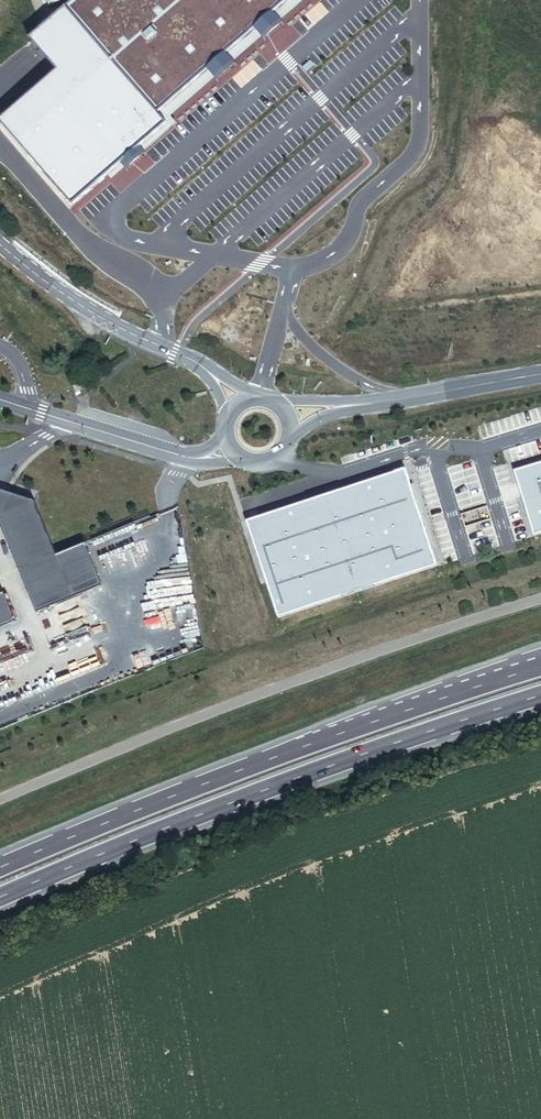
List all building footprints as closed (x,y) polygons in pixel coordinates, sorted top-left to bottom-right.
[(31,44),(61,77),(8,125),(73,198),(291,0),(79,0),(31,44)] [(515,474),(536,540),(540,539),(540,466),(515,474)] [(437,569),(407,471),(248,525),(279,620),(437,569)] [(0,490),(0,523),(37,613),(102,586),(85,545),(58,556),(35,502),(0,490)] [(0,595),(0,628),(17,622),(5,593),(0,595)]
